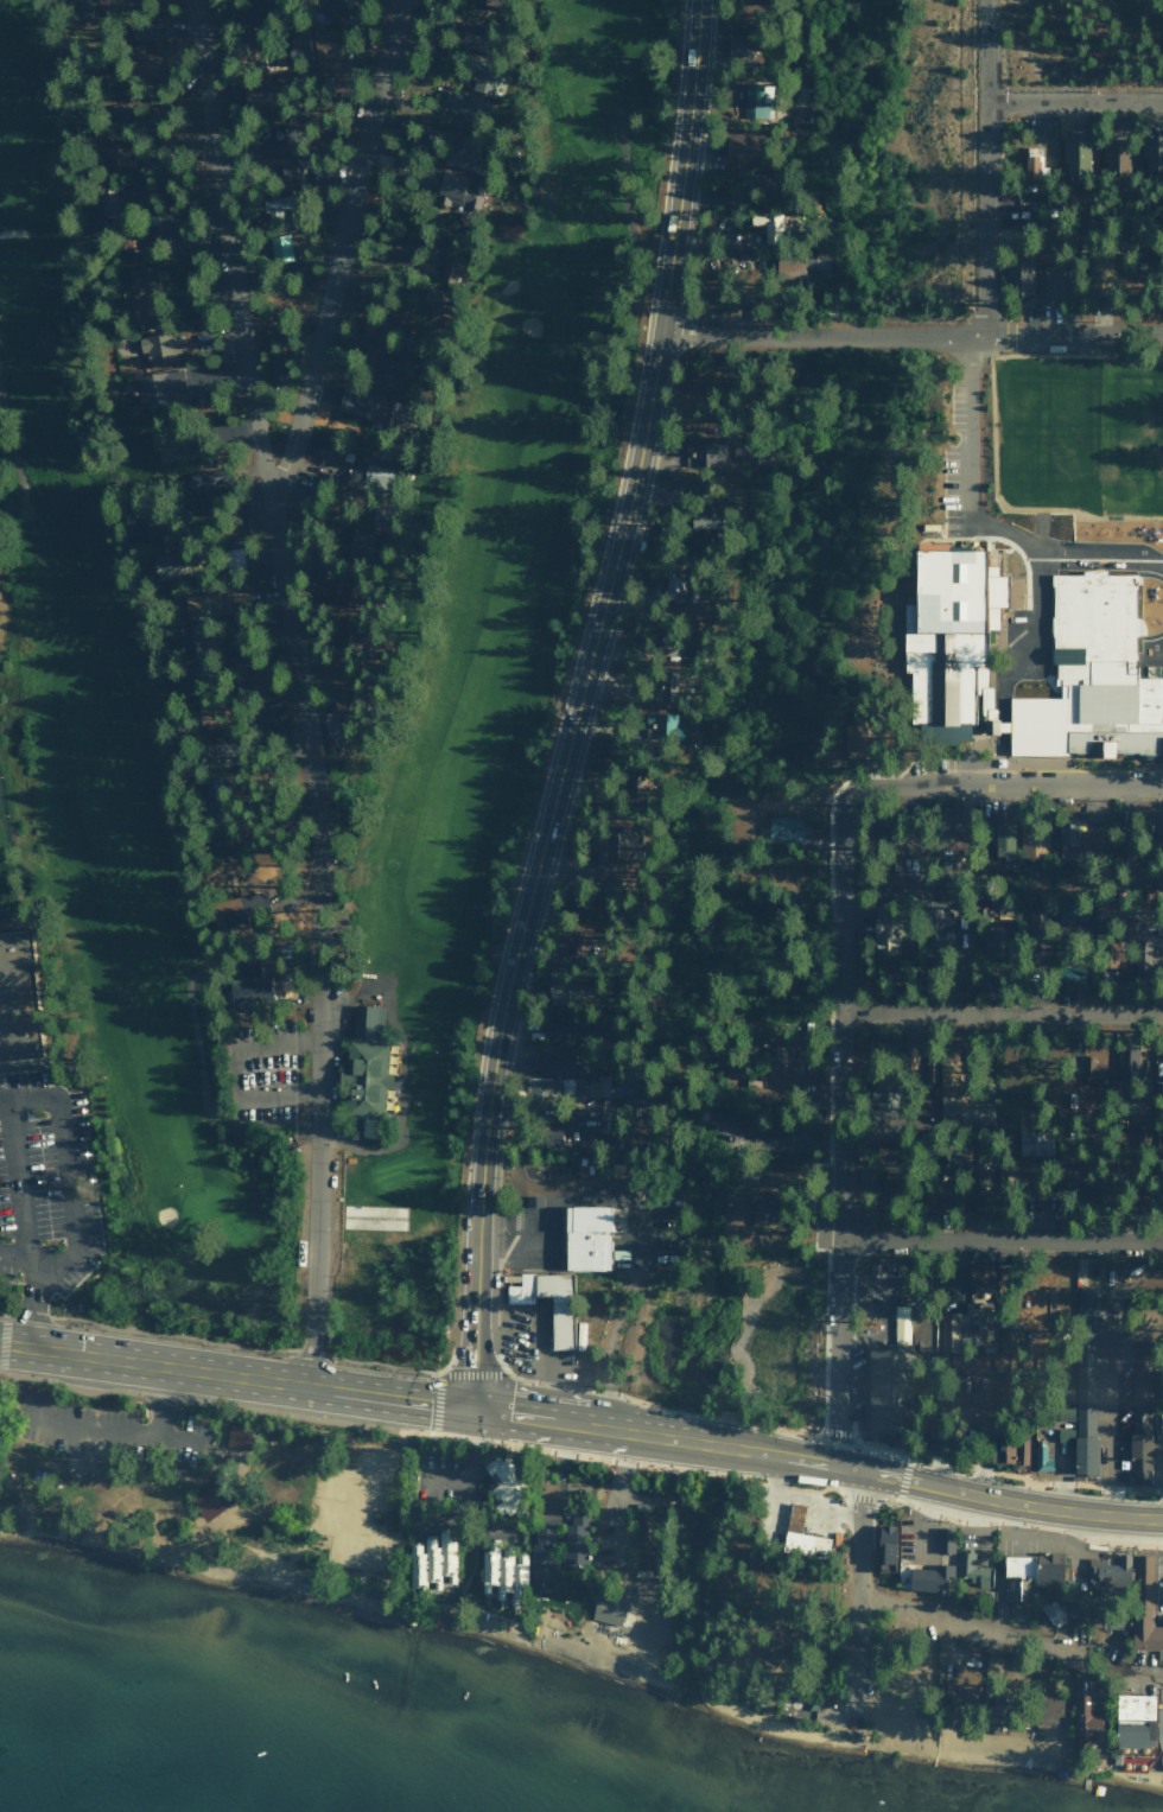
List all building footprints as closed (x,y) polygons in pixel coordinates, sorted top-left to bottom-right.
[(353,12),(351,0),(328,0),(330,16),(353,12)] [(453,46),(484,52),(489,28),(458,22),(453,46)] [(743,66),(742,57),(751,57),(750,37),(727,38),(728,66),(743,66)] [(156,70),(154,58),(129,62),(131,74),(156,70)] [(472,90),(490,95),(498,65),(471,58),(469,66),(477,69),(472,90)] [(268,83),(245,87),(248,109),(272,106),(268,83)] [(743,118),(767,118),(767,103),(762,103),(761,85),(742,86),(743,118)] [(464,128),(466,115),(486,118),(490,99),(442,90),(438,108),(440,108),(437,123),(464,128)] [(275,157),(293,156),(291,125),(273,126),(275,157)] [(721,131),(723,167),(755,165),(754,130),(721,131)] [(446,151),(443,164),(473,172),(482,139),(461,134),(456,153),(446,151)] [(1162,172),(1162,135),(1141,136),(1142,172),(1162,172)] [(277,154),(271,139),(255,145),(261,160),(277,154)] [(1063,139),(1062,174),(1087,174),(1088,140),(1063,139)] [(1102,139),(1101,176),(1126,177),(1128,139),(1102,139)] [(1023,185),(1039,185),(1040,148),(1023,148),(1023,185)] [(1041,157),(1041,171),(1056,171),(1056,157),(1041,157)] [(467,177),(423,167),(417,189),(443,196),(442,201),(483,211),(488,190),(465,185),(467,177)] [(279,220),(279,210),(287,209),(286,197),(261,199),(264,221),(279,220)] [(749,225),(776,226),(776,215),(749,215),(749,225)] [(743,247),(744,232),(731,231),(732,217),(717,217),(715,245),(743,247)] [(268,238),(273,263),(292,260),(287,235),(268,238)] [(427,260),(441,264),(445,251),(431,247),(427,260)] [(824,269),(824,255),(775,254),(774,279),(802,280),(803,268),(824,269)] [(462,277),(467,263),(445,255),(440,270),(462,277)] [(1088,255),(1086,297),(1108,298),(1109,257),(1088,255)] [(1032,263),(1007,263),(1007,297),(1031,297),(1032,263)] [(130,308),(156,305),(152,267),(125,270),(130,308)] [(1044,299),(1069,298),(1067,269),(1042,270),(1044,299)] [(439,306),(441,290),(424,288),(422,304),(439,306)] [(193,301),(174,303),(178,325),(197,323),(193,301)] [(373,338),(375,325),(362,323),(360,335),(373,338)] [(145,353),(148,368),(180,363),(174,331),(136,338),(139,354),(145,353)] [(370,386),(403,395),(411,365),(379,356),(370,386)] [(183,391),(182,372),(136,375),(138,407),(177,404),(176,392),(183,391)] [(407,403),(342,387),(335,412),(401,428),(407,403)] [(725,443),(685,442),(684,465),(724,467),(725,443)] [(372,490),(377,468),(367,466),(370,454),(355,450),(352,463),(348,462),(342,483),(372,490)] [(213,493),(211,472),(187,474),(189,495),(213,493)] [(710,503),(709,477),(688,478),(689,504),(710,503)] [(383,506),(372,505),(369,526),(381,527),(383,506)] [(709,528),(709,513),(690,514),(690,529),(709,528)] [(998,543),(928,543),(929,629),(999,628),(999,608),(1017,608),(1017,574),(998,574),(998,543)] [(684,556),(668,557),(668,576),(684,575),(684,556)] [(685,598),(686,577),(665,576),(665,598),(685,598)] [(1143,673),(1162,673),(1162,757),(1068,756),(1015,756),(1016,695),(1063,695),(1063,680),(1083,680),(1083,661),(1143,662),(1143,673)] [(652,703),(677,704),(678,668),(653,667),(652,703)] [(980,716),(984,716),(984,732),(1008,731),(1008,720),(993,720),(992,686),(980,687),(980,716)] [(684,714),(656,713),(655,737),(683,738),(684,714)] [(802,816),(767,816),(768,842),(803,841),(802,816)] [(1059,844),(1077,843),(1076,818),(1058,819),(1059,844)] [(1012,823),(992,823),(993,858),(1013,858),(1012,823)] [(1020,858),(1046,858),(1046,825),(1019,825),(1020,858)] [(1060,856),(1078,856),(1077,844),(1059,845),(1060,856)] [(899,887),(899,852),(880,852),(880,887),(899,887)] [(246,925),(245,898),(209,899),(210,926),(246,925)] [(873,953),(899,953),(898,912),(872,912),(873,953)] [(985,957),(1003,957),(1004,928),(986,928),(985,957)] [(5,1075),(0,1076),(0,933),(34,930),(53,1056),(28,1056),(28,1068),(5,1070),(5,1075)] [(1150,939),(1134,939),(1134,973),(1149,973),(1150,939)] [(1117,943),(1100,943),(1101,967),(1117,967),(1117,943)] [(1058,984),(1083,983),(1083,965),(1057,965),(1058,984)] [(559,1003),(560,983),(546,983),(546,1002),(559,1003)] [(350,1036),(381,1037),(382,1006),(351,1005),(350,1036)] [(348,1039),(386,1042),(381,1123),(344,1121),(344,1106),(336,1106),(337,1072),(345,1072),(348,1039)] [(915,1042),(903,1042),(902,1069),(914,1070),(915,1042)] [(798,1046),(769,1045),(768,1075),(797,1076),(798,1046)] [(1117,1071),(1143,1071),(1144,1056),(1138,1056),(1138,1046),(1118,1045),(1117,1071)] [(537,1053),(537,1074),(573,1074),(573,1053),(537,1053)] [(1083,1081),(1096,1080),(1094,1055),(1082,1056),(1083,1081)] [(960,1061),(938,1061),(938,1124),(991,1124),(991,1106),(960,1106),(960,1061)] [(870,1109),(891,1110),(892,1075),(871,1075),(870,1109)] [(530,1077),(525,1103),(546,1107),(550,1081),(530,1077)] [(607,1096),(608,1080),(560,1079),(559,1095),(607,1096)] [(707,1131),(759,1129),(759,1121),(740,1121),(740,1111),(706,1112),(707,1131)] [(560,1124),(533,1125),(533,1147),(561,1146),(560,1124)] [(578,1146),(597,1147),(598,1127),(579,1126),(578,1146)] [(1052,1154),(1051,1132),(1017,1133),(1018,1155),(1052,1154)] [(966,1154),(949,1154),(949,1173),(966,1173),(966,1154)] [(752,1221),(776,1222),(777,1196),(752,1195),(752,1221)] [(563,1206),(564,1271),(609,1270),(608,1205),(563,1206)] [(967,1265),(967,1290),(992,1291),(993,1265),(967,1265)] [(572,1274),(519,1274),(519,1285),(506,1285),(506,1304),(534,1304),(534,1297),(550,1297),(550,1350),(572,1350),(572,1274)] [(1074,1435),(1076,1291),(1095,1290),(1093,1433),(1074,1435)] [(863,1431),(862,1346),(891,1346),(891,1305),(933,1304),(934,1348),(907,1349),(907,1430),(863,1431)] [(954,1312),(939,1313),(940,1353),(956,1352),(954,1312)] [(999,1350),(1020,1350),(1020,1330),(999,1330),(999,1350)] [(1151,1431),(1151,1340),(1132,1340),(1132,1431),(1151,1431)] [(987,1358),(965,1356),(964,1368),(986,1370),(987,1358)] [(1056,1385),(1056,1398),(1069,1398),(1069,1385),(1056,1385)] [(1056,1406),(1056,1419),(1070,1419),(1070,1406),(1056,1406)] [(1162,1431),(1162,1410),(1152,1410),(1151,1430),(1162,1431)] [(1057,1426),(1057,1439),(1070,1439),(1070,1426),(1057,1426)] [(1151,1431),(1150,1482),(1129,1482),(1129,1431),(1132,1431),(1151,1431)] [(1099,1475),(1074,1476),(1074,1435),(1093,1433),(1098,1433),(1099,1475)] [(1011,1438),(1011,1461),(992,1461),(992,1449),(999,1449),(999,1438),(1011,1438)] [(1029,1438),(1029,1463),(1015,1463),(1015,1438),(1029,1438)] [(1046,1438),(1046,1456),(1051,1456),(1053,1469),(1036,1470),(1035,1438),(1046,1438)] [(487,1463),(498,1454),(508,1464),(513,1461),(529,1482),(520,1489),(528,1499),(508,1515),(506,1512),(501,1515),(492,1506),(500,1500),(490,1488),(500,1481),(487,1463)] [(218,1477),(235,1499),(209,1519),(192,1499),(218,1477)] [(804,1505),(789,1502),(782,1549),(826,1555),(828,1538),(800,1534),(804,1505)] [(571,1520),(571,1506),(591,1506),(590,1564),(564,1564),(564,1520),(571,1520)] [(631,1570),(651,1570),(652,1515),(632,1515),(631,1570)] [(535,1522),(557,1522),(558,1587),(533,1587),(532,1540),(535,1540),(535,1522)] [(895,1569),(878,1569),(877,1522),(895,1522),(895,1569)] [(954,1526),(954,1551),(935,1550),(936,1526),(954,1526)] [(451,1528),(441,1528),(441,1570),(447,1571),(447,1579),(457,1579),(457,1537),(451,1537),(451,1528)] [(436,1536),(426,1536),(425,1577),(432,1577),(432,1585),(440,1585),(440,1543),(436,1543),(436,1536)] [(489,1540),(498,1540),(498,1582),(491,1582),(491,1590),(483,1590),(483,1547),(489,1547),(489,1540)] [(419,1541),(409,1541),(409,1583),(415,1583),(415,1591),(425,1591),(425,1549),(419,1549),(419,1541)] [(504,1547),(514,1547),(514,1589),(507,1589),(507,1597),(498,1597),(498,1554),(504,1554),(504,1547)] [(990,1565),(990,1587),(977,1587),(977,1582),(968,1582),(968,1576),(957,1575),(958,1550),(973,1551),(973,1565),(990,1565)] [(1127,1552),(1127,1589),(1097,1589),(1097,1563),(1118,1563),(1118,1552),(1127,1552)] [(521,1553),(530,1553),(529,1595),(523,1595),(523,1603),(514,1603),(515,1560),(521,1560),(521,1553)] [(1159,1617),(1162,1617),(1162,1659),(1157,1659),(1157,1647),(1131,1647),(1131,1585),(1135,1585),(1135,1553),(1155,1553),(1155,1623),(1159,1623),(1159,1617)] [(1034,1554),(1034,1600),(1004,1600),(1003,1554),(1034,1554)] [(1038,1554),(1037,1585),(1063,1587),(1065,1556),(1038,1554)] [(954,1560),(953,1592),(936,1592),(936,1588),(909,1587),(910,1565),(933,1566),(933,1560),(954,1560)] [(635,1600),(629,1625),(591,1615),(597,1590),(635,1600)] [(1053,1600),(1065,1614),(1060,1617),(1065,1622),(1056,1629),(1037,1606),(1044,1600),(1048,1603),(1053,1600)] [(1091,1610),(1091,1627),(1127,1627),(1127,1610),(1091,1610)] [(945,1679),(974,1689),(967,1712),(936,1704),(945,1679)] [(987,1700),(983,1721),(1008,1725),(1010,1711),(1019,1714),(1024,1692),(993,1686),(991,1700),(987,1700)] [(1062,1697),(1062,1725),(1034,1725),(1034,1691),(1044,1691),(1044,1698),(1062,1697)] [(1102,1711),(1102,1744),(1073,1744),(1073,1692),(1089,1692),(1089,1711),(1102,1711)] [(1152,1693),(1152,1717),(1157,1717),(1157,1737),(1154,1737),(1154,1744),(1148,1744),(1148,1747),(1116,1747),(1117,1692),(1152,1693)] [(781,1715),(813,1717),(815,1696),(782,1693),(781,1715)]
